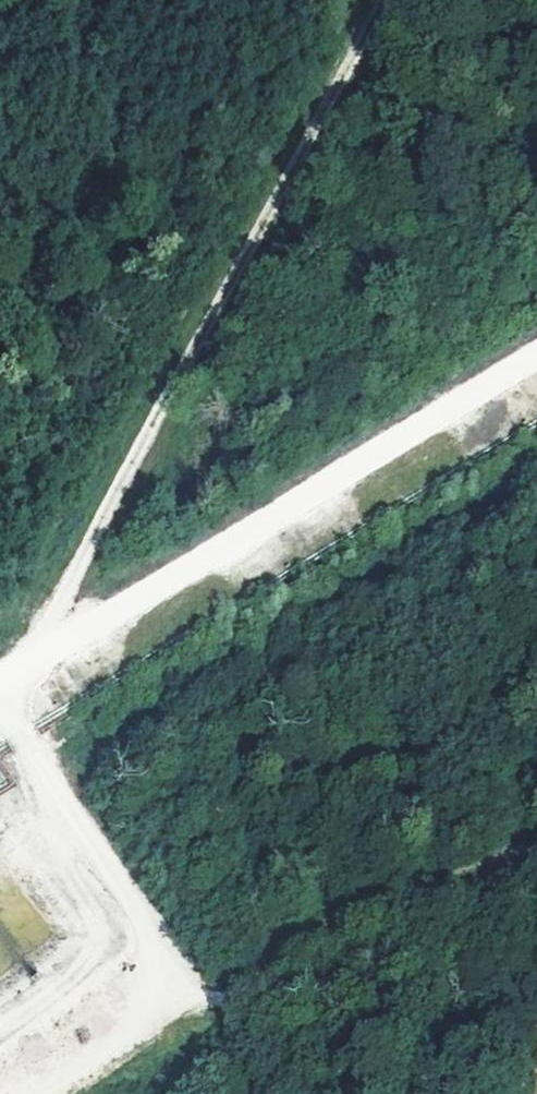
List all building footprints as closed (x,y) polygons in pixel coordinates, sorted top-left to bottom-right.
[(522,386),(536,409),(536,376),(522,386)]
